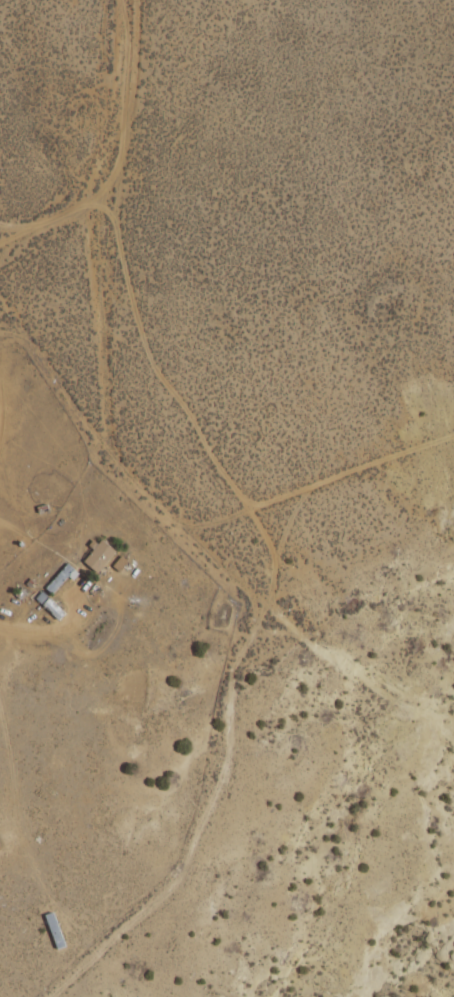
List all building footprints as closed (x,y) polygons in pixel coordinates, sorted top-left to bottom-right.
[(80,562),(95,574),(113,552),(98,540),(80,562)] [(43,590),(51,596),(70,569),(62,563),(43,590)] [(33,600),(56,621),(62,614),(39,594),(33,600)] [(63,947),(51,912),(42,916),(54,950),(63,947)]
